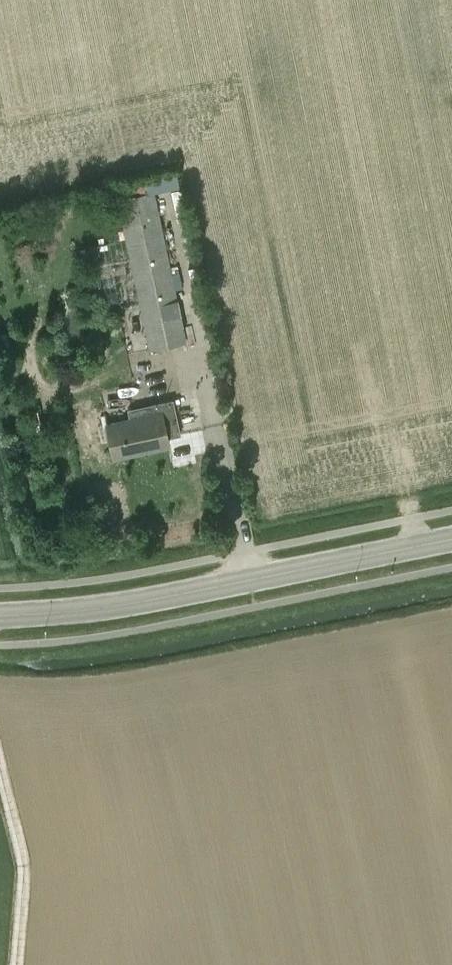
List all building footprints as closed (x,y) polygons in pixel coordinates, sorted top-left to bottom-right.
[(150,348),(185,341),(153,190),(118,198),(150,348)] [(129,410),(131,419),(107,424),(114,458),(169,446),(168,438),(181,435),(174,400),(129,410)]
